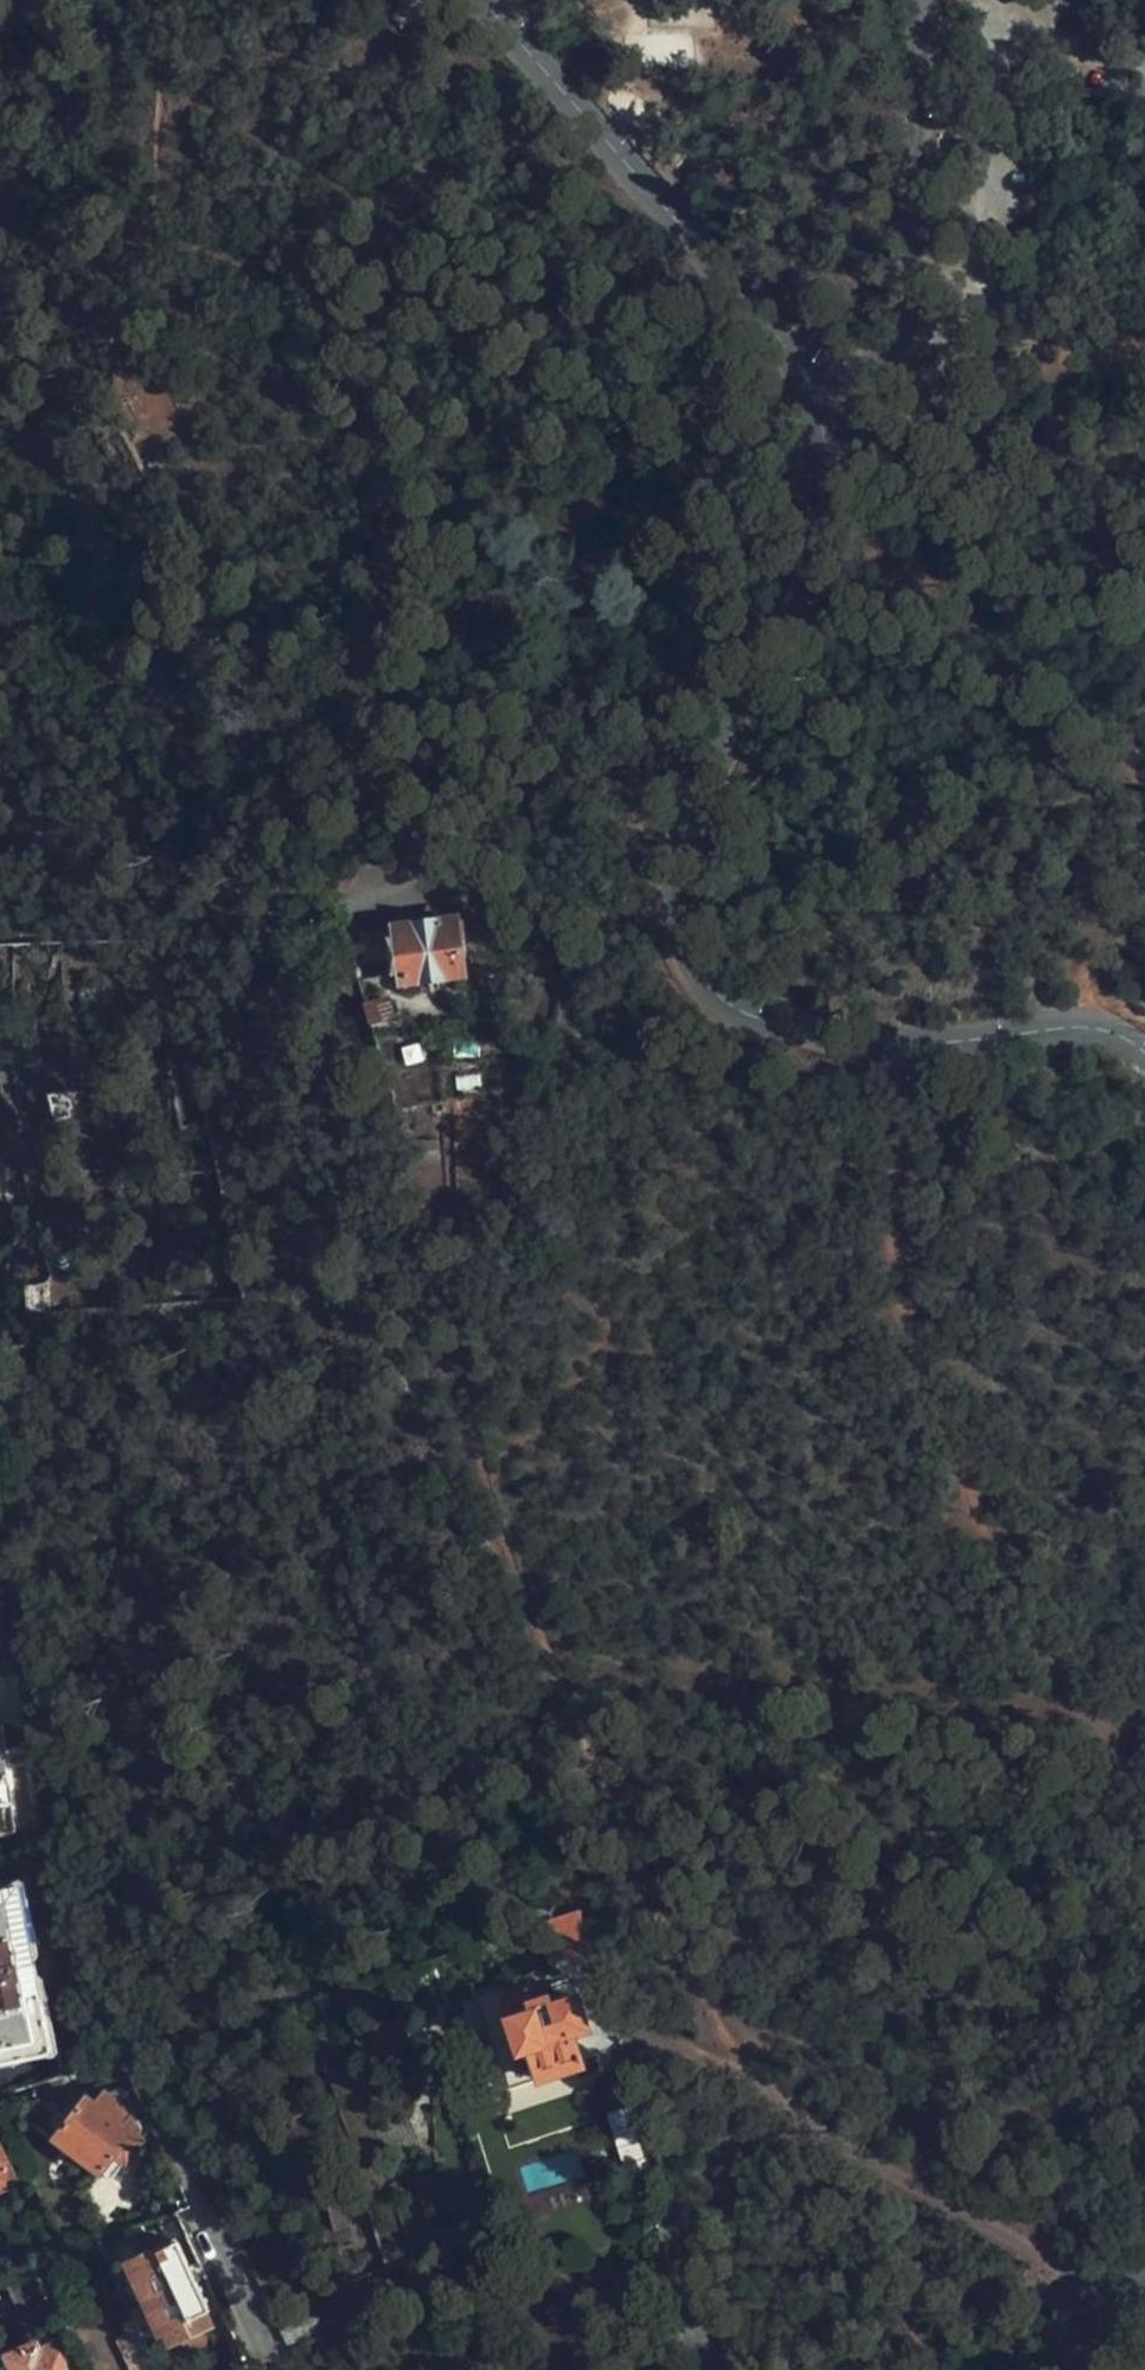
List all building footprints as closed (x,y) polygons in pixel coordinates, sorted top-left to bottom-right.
[(469,939),(479,938),(476,917),(467,919),(469,939)] [(484,974),(479,938),(469,939),(467,919),(408,927),(415,984),(484,974)] [(556,993),(557,978),(542,977),(541,992),(556,993)] [(17,1249),(0,1164),(0,1253),(17,1249)] [(20,1828),(3,1701),(0,1702),(0,1831),(20,1828)] [(53,2048),(20,1886),(0,1889),(0,2060),(53,2048)] [(590,1942),(579,1907),(536,1921),(548,1957),(590,1942)] [(499,1998),(523,1990),(521,1982),(477,1999),(510,2087),(537,2077),(525,2047),(518,2050),(499,1998)] [(537,2077),(582,2060),(571,2030),(583,2025),(571,1994),(547,2003),(545,1996),(528,2002),(523,1990),(499,1998),(518,2050),(525,2047),(537,2077)] [(589,2040),(582,2042),(586,2053),(593,2050),(589,2040)] [(59,2138),(104,2171),(120,2151),(131,2159),(144,2140),(139,2136),(142,2133),(145,2131),(139,2116),(134,2118),(131,2114),(138,2107),(135,2094),(122,2086),(103,2095),(96,2104),(88,2098),(59,2138)] [(120,2151),(104,2171),(115,2181),(131,2159),(120,2151)] [(0,2152),(0,2185),(13,2178),(0,2152)] [(212,2309),(180,2243),(132,2264),(164,2331),(169,2329),(175,2340),(210,2323),(205,2313),(212,2309)] [(278,2324),(288,2345),(327,2331),(319,2311),(278,2324)] [(4,2366),(7,2365),(2,2354),(8,2351),(0,2339),(0,2367),(4,2366)] [(4,2366),(6,2369),(79,2369),(66,2340),(42,2352),(38,2345),(13,2356),(14,2361),(7,2365),(4,2366)]
